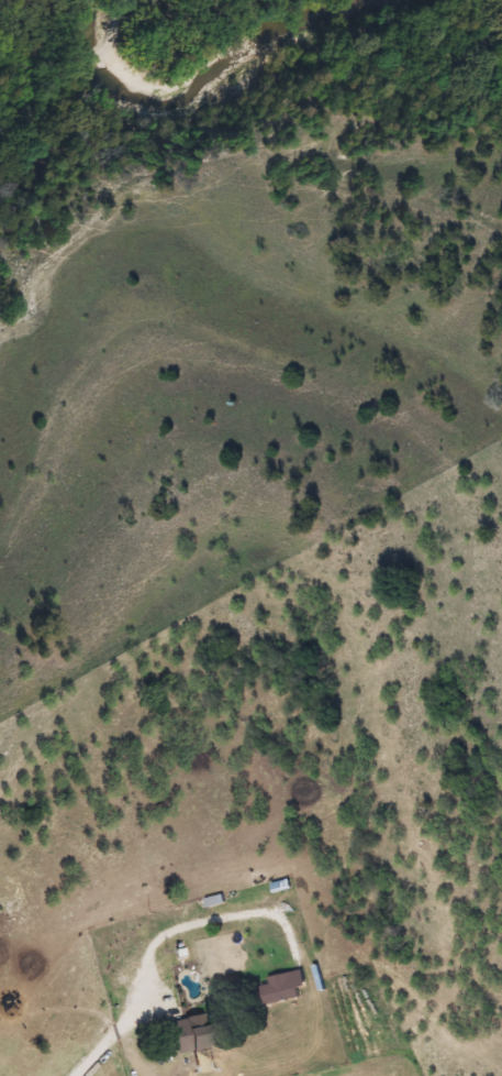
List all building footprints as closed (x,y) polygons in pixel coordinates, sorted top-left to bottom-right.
[(301,988),(303,998),(268,1004),(265,985),(272,984),(271,976),(305,970),(309,987),(301,988)] [(221,1048),(178,1056),(172,1021),(189,1019),(190,1029),(216,1024),(221,1048)]
